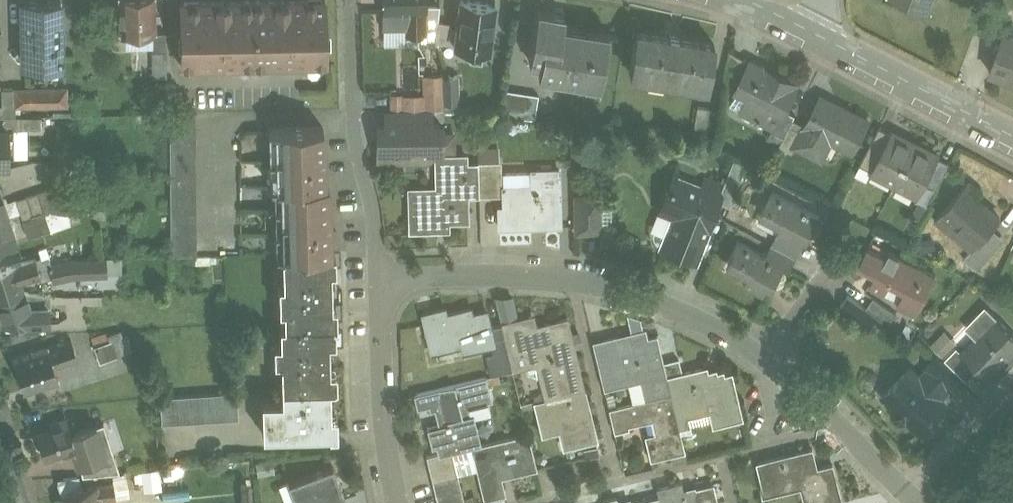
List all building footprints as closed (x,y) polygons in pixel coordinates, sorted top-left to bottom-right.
[(62,0),(36,0),(22,0),(23,51),(26,51),(26,64),(63,64),(62,0)] [(119,4),(113,4),(113,12),(120,11),(120,36),(152,36),(156,36),(156,31),(155,0),(119,0),(119,4)] [(229,2),(219,2),(219,0),(181,1),(182,65),(327,62),(326,0),(288,0),(288,1),(278,1),(278,0),(229,0),(229,2)] [(383,26),(406,26),(406,33),(426,33),(426,0),(383,0),(383,26)] [(484,0),(461,0),(455,42),(489,47),(495,2),(484,0)] [(586,35),(561,31),(565,11),(537,7),(529,57),(540,59),(538,69),(598,80),(597,86),(599,86),(608,30),(587,27),(586,35)] [(715,42),(637,29),(630,70),(708,83),(715,42)] [(1006,29),(991,70),(1012,79),(1012,31),(1006,29)] [(167,51),(167,31),(156,31),(156,36),(152,36),(153,51),(167,51)] [(747,57),(731,49),(726,78),(734,83),(747,57)] [(767,66),(753,59),(739,88),(751,94),(743,108),(776,126),(798,82),(783,75),(782,76),(767,68),(767,66)] [(459,102),(458,74),(443,74),(444,102),(459,102)] [(66,87),(15,88),(15,105),(66,105),(66,87)] [(15,105),(15,88),(2,88),(2,104),(2,116),(15,115),(15,105)] [(539,93),(507,88),(503,115),(536,118),(539,93)] [(823,95),(821,94),(806,123),(797,142),(798,143),(819,154),(829,136),(854,149),(870,119),(844,105),(843,106),(823,96),(823,95)] [(720,108),(698,105),(694,127),(717,130),(720,108)] [(431,109),(388,109),(388,124),(431,124),(431,109)] [(196,113),(170,113),(171,184),(197,184),(196,113)] [(0,116),(0,127),(8,127),(8,129),(22,128),(22,115),(15,115),(2,116),(0,116)] [(795,117),(781,143),(794,150),(798,143),(797,142),(806,123),(795,117)] [(388,124),(379,124),(379,139),(382,139),(382,160),(430,160),(430,155),(434,155),(436,153),(436,149),(455,149),(454,132),(443,132),(443,124),(431,124),(388,124)] [(323,125),(269,127),(271,184),(275,184),(283,184),(284,184),(329,182),(329,181),(325,181),(323,125)] [(881,125),(862,162),(875,169),(893,132),(881,125)] [(8,162),(8,129),(8,127),(0,127),(0,163),(8,162)] [(916,143),(893,132),(875,169),(897,180),(916,143)] [(916,143),(897,180),(920,192),(927,180),(939,155),(916,143)] [(467,163),(466,154),(441,155),(442,191),(411,192),(411,229),(438,228),(438,220),(450,219),(450,220),(468,219),(467,193),(467,163)] [(952,161),(939,155),(927,180),(939,186),(952,161)] [(735,157),(723,185),(724,185),(718,200),(730,205),(747,162),(735,157)] [(500,162),(479,163),(480,193),(501,193),(500,162)] [(480,193),(479,163),(467,163),(467,193),(480,193)] [(537,169),(538,189),(505,189),(505,206),(500,206),(501,226),(561,224),(560,168),(537,169)] [(699,195),(671,183),(661,207),(677,214),(671,228),(664,247),(695,259),(718,200),(724,185),(723,185),(706,178),(699,195)] [(971,178),(937,217),(949,229),(972,249),(1001,216),(978,195),(983,189),(971,178)] [(329,182),(284,184),(283,184),(275,184),(276,252),(283,252),(330,251),(329,182)] [(197,184),(171,184),(172,255),(197,255),(197,184)] [(49,188),(17,198),(23,219),(45,212),(56,209),(49,188)] [(823,214),(775,190),(764,211),(784,221),(773,243),(798,256),(806,242),(800,239),(805,231),(812,234),(823,214)] [(16,241),(0,191),(0,246),(16,241)] [(84,191),(70,191),(70,193),(70,208),(70,210),(83,211),(84,191)] [(70,193),(56,193),(60,207),(70,208),(70,193)] [(601,231),(600,195),(576,195),(577,231),(601,231)] [(677,214),(661,207),(655,222),(671,228),(677,214)] [(45,212),(23,219),(29,236),(43,232),(40,223),(48,221),(45,212)] [(949,229),(941,221),(935,228),(943,235),(949,229)] [(767,254),(739,240),(729,260),(750,270),(744,281),(765,292),(771,281),(777,284),(786,265),(792,268),(798,256),(773,243),(767,254)] [(937,274),(890,250),(887,255),(869,246),(860,263),(877,272),(871,282),(886,290),(894,276),(909,283),(898,304),(917,313),(937,274)] [(330,251),(283,252),(284,323),(326,322),(332,322),(331,251),(330,251)] [(35,257),(15,264),(21,282),(41,275),(35,257)] [(70,260),(52,263),(55,278),(73,275),(70,260)] [(0,269),(0,299),(24,291),(21,282),(15,264),(0,269)] [(0,299),(0,319),(1,324),(48,323),(47,303),(29,304),(24,291),(0,299)] [(867,306),(849,294),(841,305),(871,326),(879,315),(867,306)] [(897,312),(875,296),(867,306),(879,315),(890,323),(897,312)] [(986,303),(969,320),(982,332),(964,350),(963,351),(979,367),(988,376),(1012,351),(1012,329),(986,303)] [(471,308),(446,315),(445,308),(424,313),(433,350),(462,344),(463,351),(494,344),(495,343),(490,326),(486,310),(472,313),(471,308)] [(567,319),(535,326),(533,315),(515,319),(525,360),(541,357),(551,397),(584,389),(567,319)] [(525,360),(515,319),(502,323),(513,368),(526,365),(525,360)] [(329,385),(326,322),(284,323),(280,323),(281,387),(329,385)] [(513,368),(502,323),(490,326),(495,343),(494,344),(501,372),(514,369),(513,368)] [(111,341),(108,333),(92,338),(100,361),(131,351),(126,336),(111,341)] [(659,337),(646,340),(644,333),(632,336),(632,334),(606,340),(606,342),(615,379),(645,372),(651,396),(646,397),(646,398),(672,392),(665,361),(659,337)] [(48,347),(13,358),(24,391),(59,379),(54,366),(78,359),(71,339),(48,347)] [(606,342),(595,344),(595,342),(594,343),(605,388),(617,385),(615,379),(606,342)] [(979,367),(963,351),(964,350),(958,345),(946,357),(968,379),(979,367)] [(964,380),(938,355),(927,366),(929,368),(949,388),(953,392),(964,380)] [(723,369),(709,372),(707,365),(683,371),(680,357),(665,361),(672,392),(678,419),(711,412),(714,426),(744,418),(733,370),(724,372),(723,369)] [(921,377),(911,367),(890,389),(903,401),(898,406),(896,410),(896,413),(898,416),(901,418),(905,418),(908,416),(922,430),(948,404),(941,397),(921,377)] [(949,388),(929,368),(921,377),(941,397),(949,388)] [(487,375),(415,393),(418,407),(430,404),(431,409),(436,407),(441,423),(428,426),(433,445),(437,444),(439,452),(427,455),(428,456),(453,450),(472,445),(478,443),(471,415),(469,406),(486,401),(493,400),(487,375)] [(329,385),(281,387),(281,398),(262,399),(262,401),(267,401),(268,413),(262,413),(262,432),(330,430),(329,385)] [(551,397),(535,401),(540,421),(558,417),(565,446),(596,439),(584,389),(551,397)] [(236,392),(162,397),(164,423),(238,419),(236,392)] [(646,398),(610,407),(616,430),(630,427),(629,424),(653,419),(656,432),(645,435),(651,458),(686,450),(678,419),(672,392),(646,398)] [(486,401),(469,406),(471,415),(479,413),(480,416),(492,413),(490,406),(488,407),(486,401)] [(65,419),(50,424),(52,430),(38,434),(45,456),(74,447),(65,419)] [(529,432),(478,444),(478,443),(472,445),(485,499),(506,494),(502,476),(538,468),(529,432)] [(814,448),(749,464),(750,466),(758,464),(766,494),(770,493),(769,491),(767,492),(765,487),(788,481),(790,488),(803,484),(808,502),(844,502),(834,463),(819,467),(814,448)] [(453,450),(428,456),(431,469),(456,462),(453,450)] [(456,462),(431,469),(433,481),(459,475),(456,462)] [(338,499),(346,496),(333,464),(288,481),(297,502),(339,502),(338,499)] [(143,468),(145,490),(163,489),(162,467),(143,468)] [(459,475),(433,481),(436,493),(462,487),(459,475)] [(686,493),(683,481),(658,487),(661,502),(719,502),(715,484),(697,489),(697,490),(686,493)] [(58,497),(60,502),(103,502),(102,500),(115,498),(113,482),(97,484),(58,497)] [(436,493),(439,502),(451,502),(465,500),(462,487),(436,493)]
